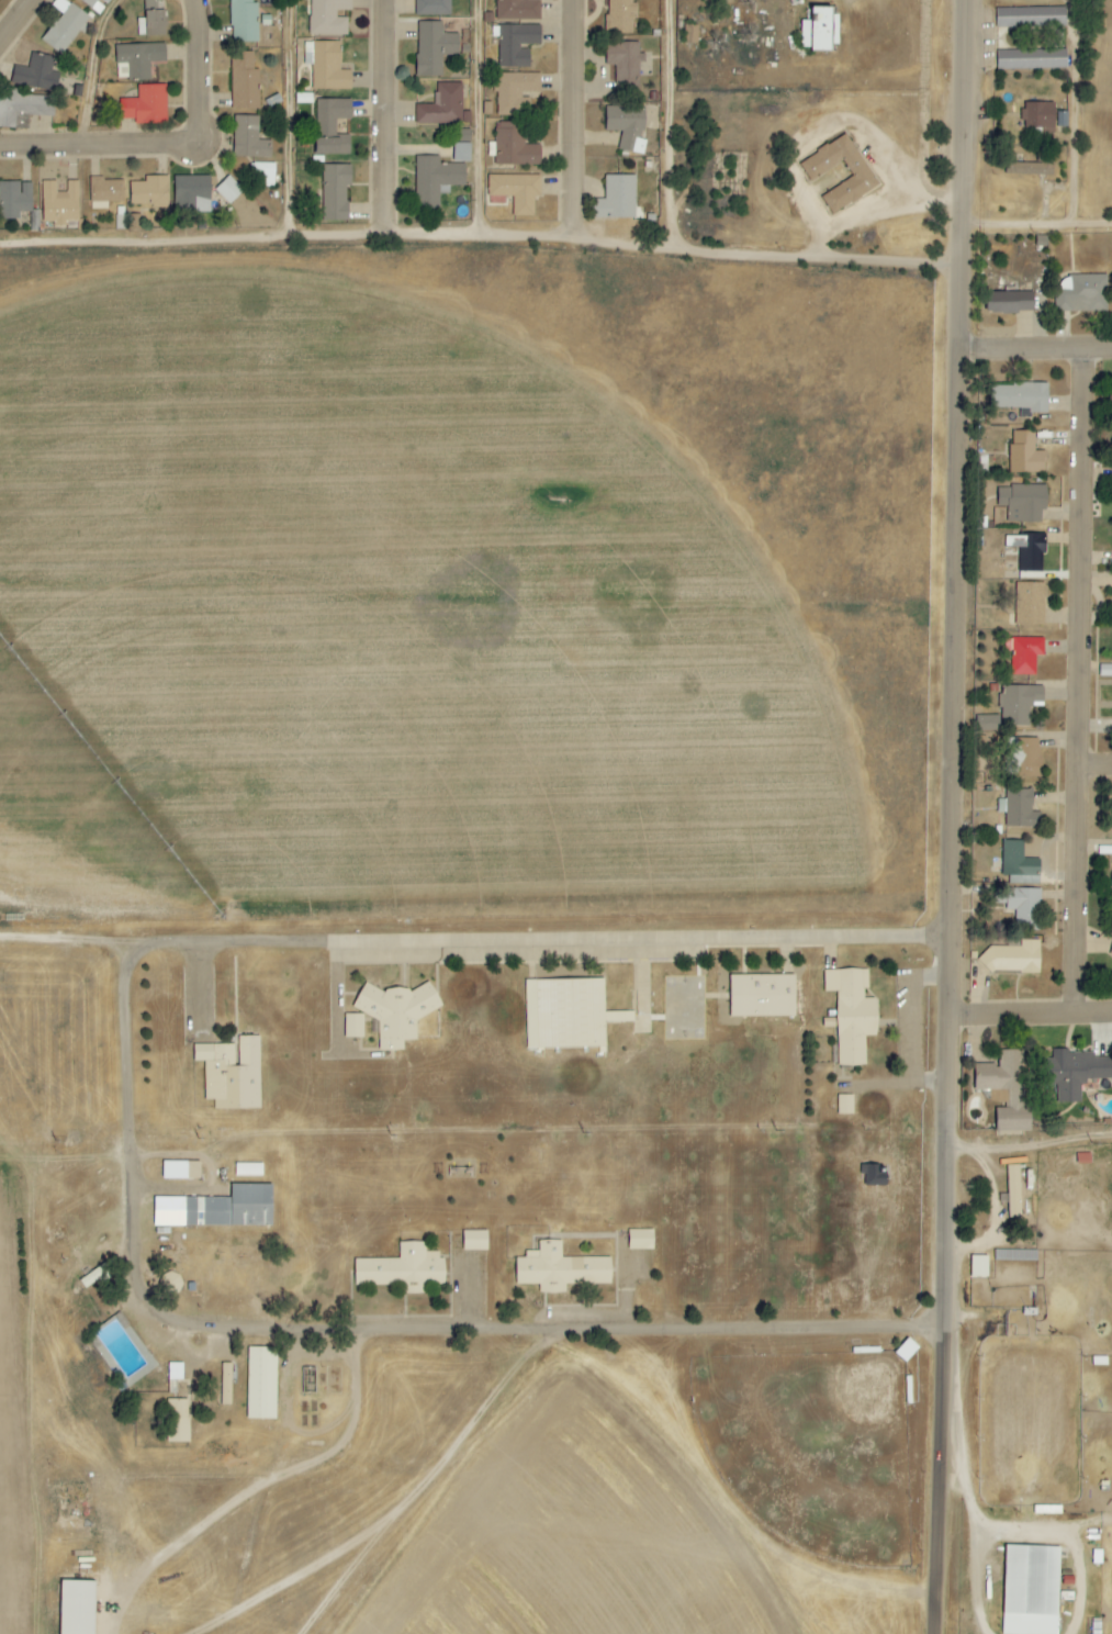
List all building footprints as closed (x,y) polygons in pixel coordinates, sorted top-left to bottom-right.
[(98,15),(105,6),(110,0),(80,0),(98,15)] [(163,8),(157,8),(157,0),(144,0),(145,19),(137,19),(138,36),(164,35),(163,8)] [(231,42),(258,42),(258,2),(252,2),(252,0),(230,0),(231,42)] [(351,0),(310,0),(309,35),(347,36),(348,18),(337,18),(337,10),(351,10),(351,0)] [(451,0),(415,0),(415,15),(451,16),(451,0)] [(496,21),(540,20),(540,1),(523,1),(523,0),(496,0),(496,21)] [(635,3),(632,3),(632,0),(608,0),(607,33),(634,34),(635,3)] [(88,15),(67,3),(43,43),(64,55),(88,15)] [(835,49),(836,7),(810,7),(810,21),(801,20),(800,48),(835,49)] [(1065,7),(997,9),(997,29),(1066,27),(1065,7)] [(442,77),(442,55),(459,55),(459,33),(443,33),(443,22),(417,22),(417,77),(442,77)] [(540,25),(498,26),(499,69),(530,68),(529,47),(541,46),(540,25)] [(698,25),(684,25),(684,43),(698,44),(698,25)] [(341,42),(305,42),(305,65),(312,65),(312,90),(350,90),(351,70),(340,70),(341,42)] [(639,63),(645,63),(645,54),(639,54),(639,43),(606,42),(606,66),(615,66),(615,88),(639,88),(639,63)] [(115,45),(116,80),(150,80),(150,63),(165,62),(165,44),(115,45)] [(1067,69),(1067,49),(997,51),(998,71),(1067,69)] [(259,69),(254,69),(253,52),(231,52),(231,109),(260,109),(259,69)] [(51,72),(54,57),(31,53),(28,69),(20,67),(16,84),(55,92),(59,73),(51,72)] [(498,116),(528,116),(528,95),(541,95),(541,73),(497,74),(498,116)] [(462,84),(435,83),(435,106),(416,105),(415,123),(469,124),(470,114),(462,114),(462,84)] [(137,85),(137,99),(119,99),(119,120),(134,120),(134,124),(166,123),(165,85),(137,85)] [(28,129),(28,116),(54,116),(54,97),(17,96),(18,88),(0,88),(0,129),(28,129)] [(349,155),(350,128),(337,128),(337,120),(350,120),(351,100),(316,99),(315,154),(349,155)] [(1055,103),(1025,103),(1025,128),(1042,128),(1041,133),(1054,133),(1055,103)] [(605,131),(620,132),(619,152),(644,153),(645,140),(643,140),(644,108),(605,107),(605,131)] [(258,117),(234,116),(232,157),(271,158),(271,141),(258,140),(258,117)] [(496,165),(540,166),(541,145),(525,145),(526,123),(496,122),(496,165)] [(458,144),(470,143),(470,129),(457,130),(458,144)] [(879,185),(845,134),(798,164),(810,182),(843,162),(852,177),(821,197),(832,215),(879,185)] [(470,145),(453,144),(453,162),(470,163),(470,145)] [(416,209),(439,209),(439,194),(449,194),(449,186),(465,186),(465,163),(439,164),(439,156),(415,157),(416,209)] [(253,186),(275,187),(275,163),(253,163),(253,186)] [(322,165),(323,221),(347,221),(347,186),(351,186),(351,165),(322,165)] [(635,219),(636,176),(605,175),(604,200),(594,200),(594,218),(635,219)] [(168,176),(144,176),(144,182),(130,182),(129,206),(167,206),(168,176)] [(210,176),(174,176),(173,211),(209,212),(210,176)] [(229,205),(243,191),(228,176),(214,190),(229,205)] [(540,176),(488,176),(488,196),(513,197),(513,217),(534,217),(534,197),(540,197),(540,176)] [(108,210),(108,202),(123,203),(124,180),(91,179),(90,209),(108,210)] [(78,222),(78,181),(67,181),(67,193),(56,193),(56,181),(41,182),(42,222),(52,222),(52,227),(66,226),(66,222),(78,222)] [(19,220),(20,213),(31,213),(31,183),(0,183),(0,220),(19,220)] [(1107,312),(1107,275),(1070,275),(1071,290),(1057,290),(1058,312),(1107,312)] [(1033,313),(1033,293),(986,292),(985,312),(1033,313)] [(1048,385),(989,384),(989,409),(1020,409),(1020,419),(1031,419),(1031,414),(1048,414),(1048,385)] [(1035,431),(1013,432),(1013,444),(1008,444),(1009,474),(1044,474),(1044,452),(1035,452),(1035,431)] [(1047,487),(998,486),(997,507),(1007,507),(1007,523),(1041,524),(1041,512),(1046,512),(1047,487)] [(1019,573),(1046,572),(1045,544),(1030,545),(1030,536),(1005,536),(1005,548),(1018,548),(1019,573)] [(1015,625),(1044,626),(1045,583),(1016,583),(1015,625)] [(1044,656),(1044,639),(1012,638),(1011,676),(1036,676),(1036,656),(1044,656)] [(1030,727),(1030,707),(1044,707),(1043,686),(1002,687),(1002,728),(1030,727)] [(999,716),(984,715),(983,731),(999,731),(999,716)] [(1041,739),(1009,738),(1009,756),(1019,756),(1019,778),(1041,779),(1041,739)] [(1032,790),(1006,791),(1006,800),(997,800),(998,814),(1006,814),(1006,828),(1042,827),(1041,813),(1033,813),(1032,790)] [(1039,860),(1024,860),(1024,841),(1002,842),(1003,884),(1040,883),(1039,860)] [(1039,889),(999,888),(998,904),(1005,904),(1005,912),(1015,912),(1014,922),(1038,922),(1039,889)] [(1040,940),(1020,940),(1020,947),(982,946),(982,971),(1039,972),(1040,940)] [(824,970),(824,992),(837,992),(837,1066),(866,1066),(865,1036),(877,1036),(876,998),(867,998),(866,970),(824,970)] [(795,975),(729,975),(729,1017),(795,1017),(795,975)] [(525,980),(525,1050),(605,1049),(605,1022),(634,1022),(634,1011),(604,1012),(604,979),(525,980)] [(378,1051),(403,1051),(403,1041),(416,1041),(416,1025),(419,1019),(442,1007),(429,981),(411,991),(404,988),(390,988),(384,992),(364,982),(351,1008),(378,1021),(378,1051)] [(364,1014),(344,1014),(344,1038),(363,1038),(364,1014)] [(260,1036),(236,1037),(236,1045),(193,1045),(193,1061),(204,1061),(204,1101),(213,1101),(213,1109),(260,1109),(260,1036)] [(995,1132),(1026,1132),(1026,1050),(998,1051),(998,1064),(975,1064),(975,1091),(1008,1091),(1008,1108),(995,1108),(995,1132)] [(1094,1057),(1094,1052),(1052,1051),(1052,1060),(1045,1059),(1044,1085),(1058,1085),(1057,1102),(1083,1103),(1083,1079),(1111,1079),(1111,1057),(1094,1057)] [(853,1096),(837,1095),(837,1114),(853,1115),(853,1096)] [(200,1162),(162,1162),(162,1179),(200,1180),(200,1162)] [(262,1165),(235,1164),(235,1177),(262,1177),(262,1165)] [(862,1187),(886,1186),(885,1165),(861,1166),(862,1187)] [(1020,1165),(1007,1165),(1008,1218),(1021,1218),(1020,1165)] [(184,1198),(184,1226),(271,1227),(272,1185),(231,1185),(230,1198),(184,1198)] [(653,1250),(653,1230),(628,1230),(628,1250),(653,1250)] [(487,1231),(462,1231),(463,1251),(487,1251),(487,1231)] [(565,1285),(611,1284),(611,1258),(562,1258),(561,1241),(538,1241),(538,1251),(525,1251),(525,1258),(515,1258),(515,1285),(539,1285),(539,1294),(565,1293),(565,1285)] [(1037,1261),(1037,1251),(995,1250),(995,1260),(1037,1261)] [(988,1256),(970,1257),(971,1278),(988,1277),(988,1256)] [(277,1348),(247,1348),(246,1420),(275,1420),(277,1348)] [(1005,1546),(1003,1633),(1058,1633),(1059,1548),(1005,1546)] [(94,1582),(59,1582),(59,1633),(93,1633),(94,1582)]
